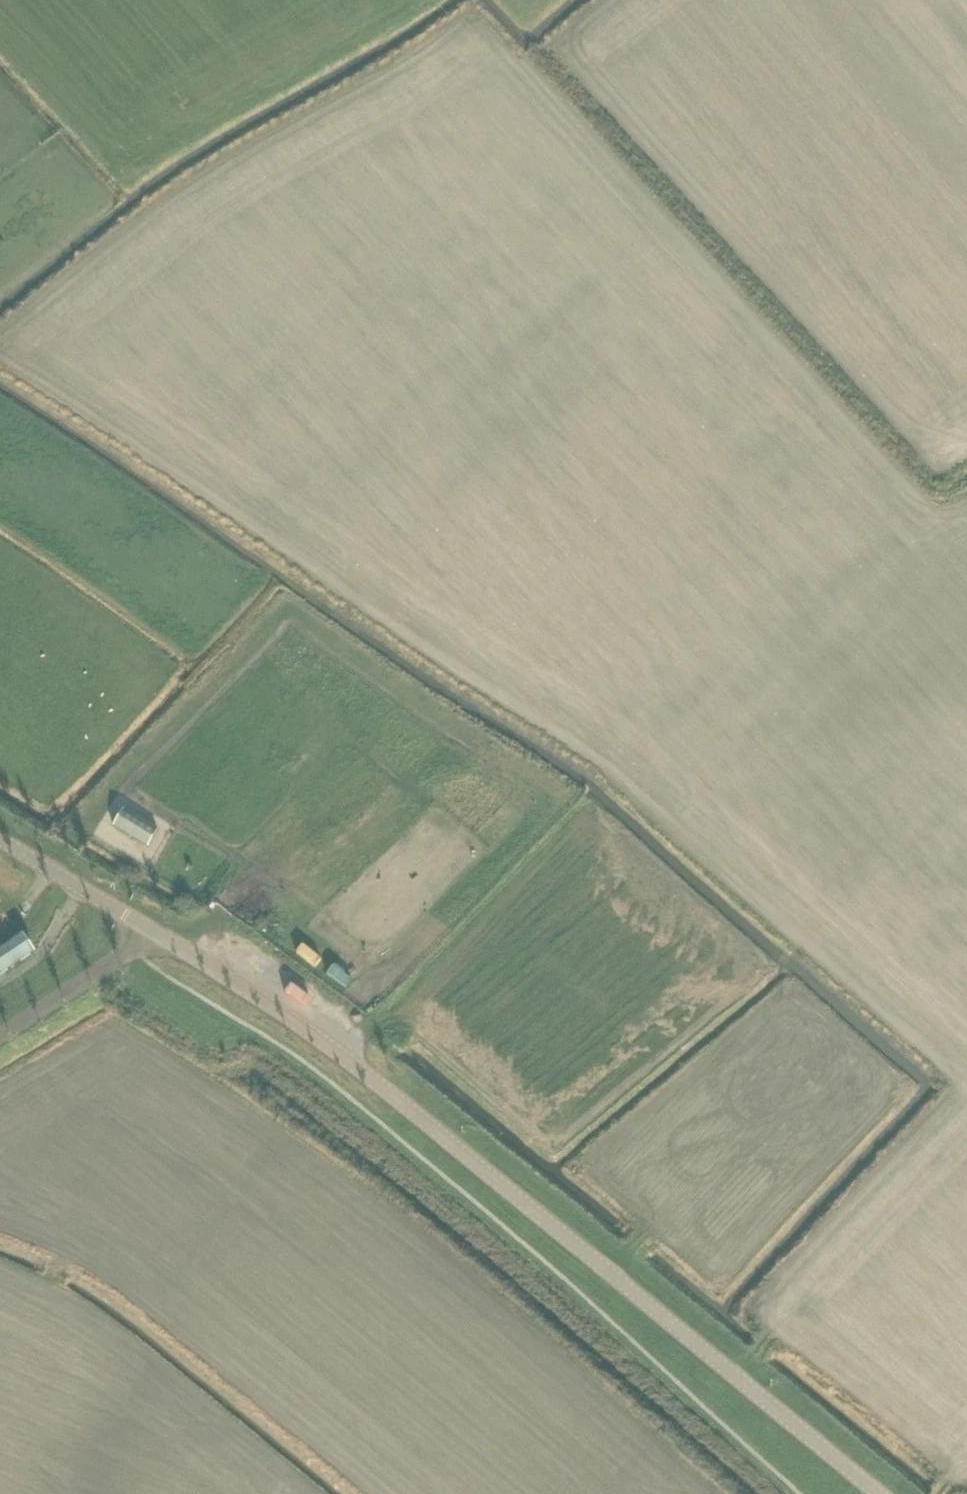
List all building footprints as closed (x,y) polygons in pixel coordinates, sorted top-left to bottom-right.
[(148,848),(158,831),(123,811),(113,828),(148,848)] [(34,954),(23,937),(0,952),(0,977),(34,954)]
